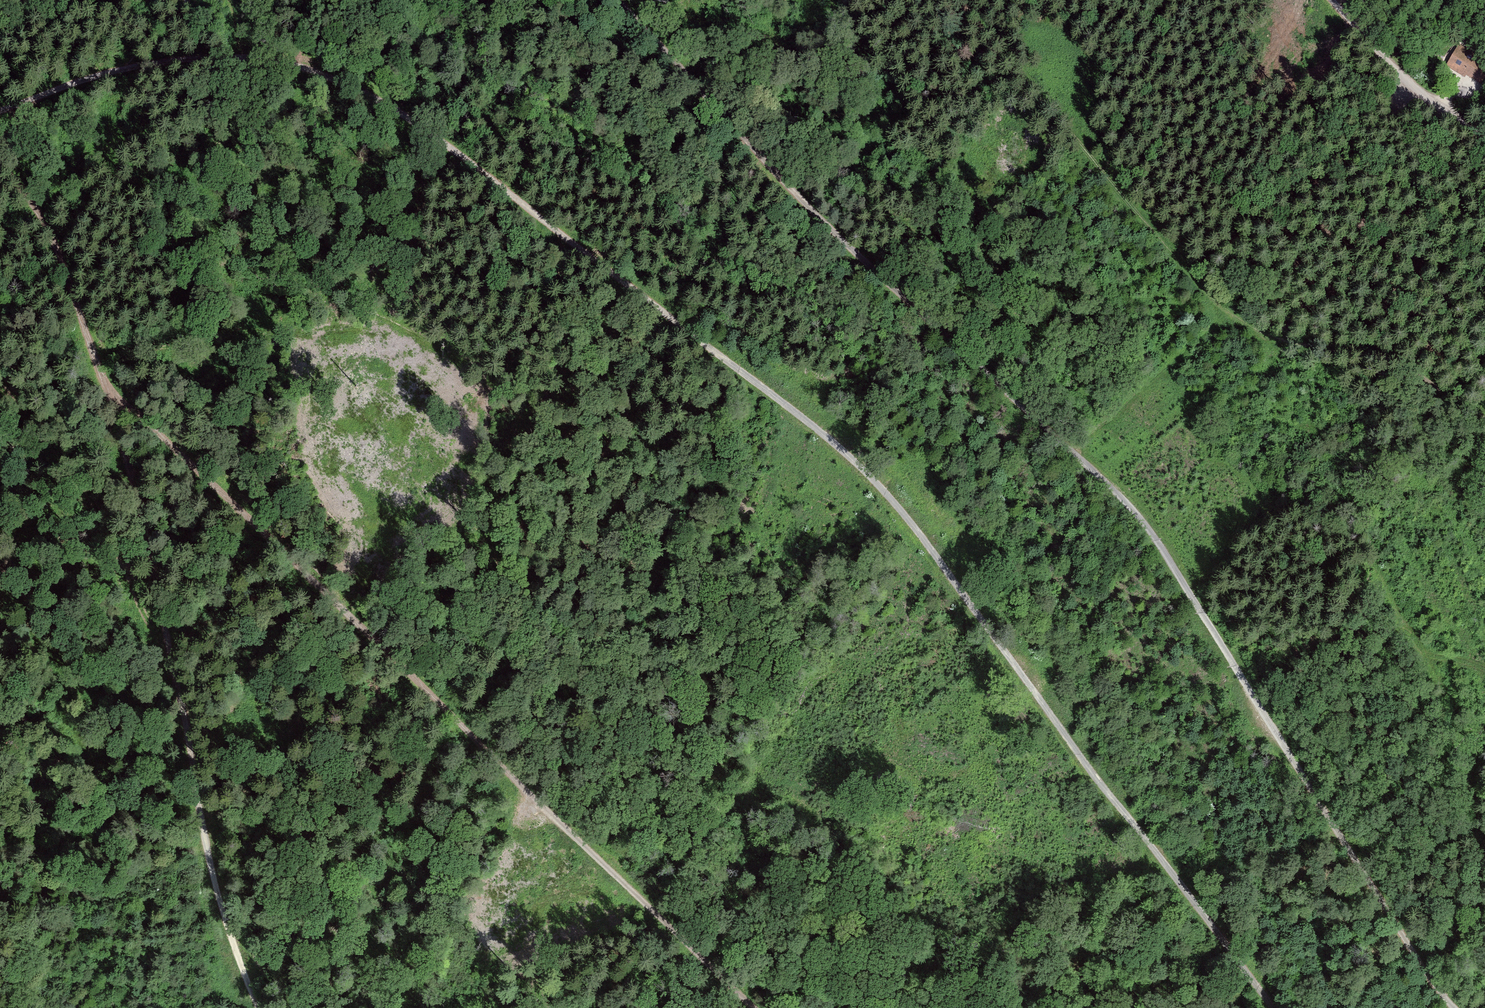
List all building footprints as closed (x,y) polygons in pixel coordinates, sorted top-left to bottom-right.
[(1446,66),(1464,77),(1466,74),(1482,84),(1484,78),(1484,64),(1474,58),(1476,55),(1459,45),(1446,66)]
